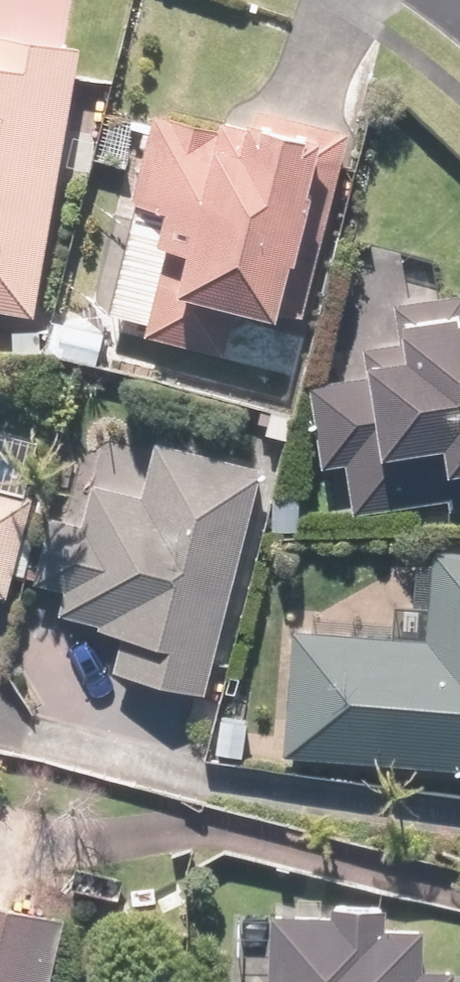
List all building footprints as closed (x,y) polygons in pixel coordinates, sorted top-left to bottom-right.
[(76,53),(0,40),(0,317),(33,322),(76,53)] [(232,317),(273,327),(316,139),(216,116),(212,132),(153,119),(108,316),(144,324),(140,340),(222,359),(232,317)] [(302,385),(310,519),(459,510),(459,297),(429,298),(426,258),(362,262),(365,309),(395,307),(397,344),(359,347),(361,381),(302,385)] [(4,606),(31,500),(12,495),(27,438),(0,431),(0,605),(4,606)] [(118,683),(205,702),(261,456),(160,433),(156,452),(92,437),(71,527),(47,521),(33,582),(61,588),(52,625),(127,642),(118,683)] [(304,491),(263,489),(260,537),(301,540),(304,491)] [(277,609),(267,762),(459,774),(459,544),(426,542),(422,606),(395,604),(393,635),(315,630),(316,611),(277,609)] [(0,903),(0,981),(40,981),(51,911),(0,903)] [(268,906),(264,981),(458,981),(458,970),(423,969),(425,935),(384,933),(385,912),(268,906)]
